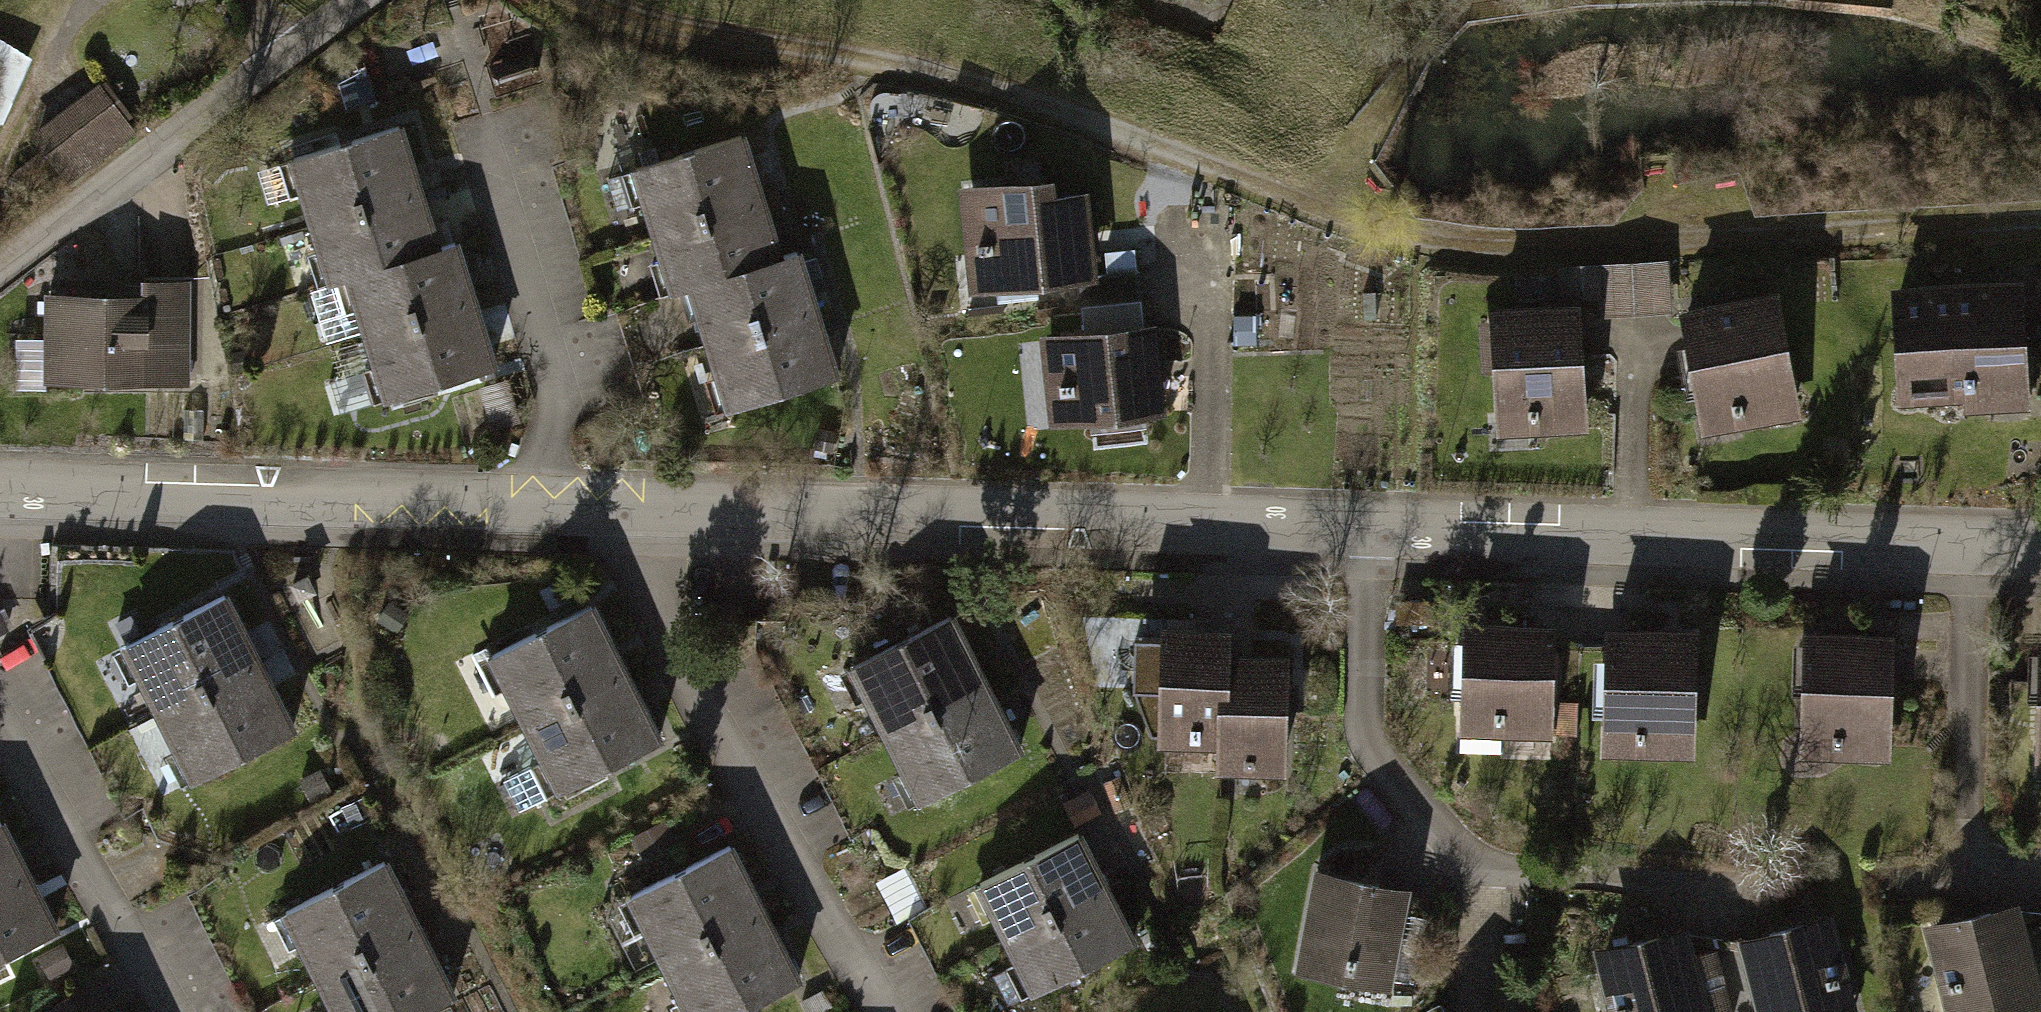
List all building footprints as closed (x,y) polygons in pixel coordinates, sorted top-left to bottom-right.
[(1789,14),(1895,25),(1898,0),(1791,0),(1789,14)] [(131,149),(96,101),(34,145),(69,194),(131,149)] [(306,232),(422,194),(403,136),(264,181),(274,213),(298,206),(306,232)] [(645,240),(761,202),(743,145),(697,160),(601,191),(611,224),(637,216),(645,240)] [(1062,189),(961,198),(971,307),(999,305),(1001,328),(1042,324),(1040,301),(1081,297),(1099,296),(1096,266),(1090,201),(1063,204),(1062,189)] [(422,194),(306,232),(328,298),(443,261),(439,248),(476,236),(462,191),(425,203),(422,194)] [(761,202),(645,240),(667,307),(685,301),(783,270),(761,202)] [(330,360),(363,349),(479,312),(461,255),(443,261),(328,298),(311,303),(330,360)] [(685,301),(704,360),(820,322),(812,297),(823,294),(816,270),(805,274),(801,264),(783,270),(685,301)] [(1099,296),(1081,297),(1085,347),(1144,342),(1139,292),(1121,294),(1118,264),(1096,266),(1099,296)] [(1671,271),(1560,275),(1561,316),(1582,316),(1582,327),(1673,324),(1671,271)] [(145,307),(51,307),(51,347),(20,347),(20,399),(195,398),(194,289),(145,289),(145,307)] [(2025,290),(1894,298),(1901,415),(1976,410),(1977,423),(2034,420),(2025,290)] [(1802,430),(1781,303),(1682,319),(1688,357),(1680,359),(1688,408),(1697,407),(1703,447),(1802,430)] [(483,323),(479,312),(363,349),(383,413),(500,376),(493,355),(517,348),(506,315),(483,323)] [(1582,327),(1582,316),(1561,316),(1493,319),(1497,445),(1586,442),(1582,327)] [(841,384),(820,322),(704,360),(684,367),(704,428),(841,384)] [(1265,328),(1237,328),(1237,359),(1265,359),(1265,328)] [(1085,347),(1039,351),(1048,439),(1169,428),(1161,340),(1144,342),(1085,347)] [(168,706),(279,648),(245,583),(134,640),(168,706)] [(535,715),(641,663),(607,593),(501,645),(535,715)] [(901,725),(1008,667),(972,599),(864,657),(901,725)] [(1240,732),(1247,638),(1249,612),(1184,607),(1176,728),(1240,732)] [(1566,730),(1569,612),(1483,610),(1481,728),(1566,730)] [(1712,750),(1717,617),(1625,614),(1620,747),(1712,750)] [(1910,749),(1911,618),(1818,617),(1817,748),(1910,749)] [(1247,638),(1240,732),(1239,759),(1299,763),(1308,642),(1247,638)] [(279,648),(168,706),(205,776),(316,719),(279,648)] [(641,663),(535,715),(571,789),(678,737),(641,663)] [(1008,667),(901,725),(936,791),(1044,733),(1008,667)] [(43,864),(16,814),(0,822),(0,888),(43,864)] [(1026,925),(1125,873),(1097,821),(999,873),(1026,925)] [(680,962),(783,906),(745,837),(642,893),(680,962)] [(325,964),(431,905),(400,849),(294,908),(325,964)] [(1427,878),(1331,859),(1312,958),(1407,977),(1427,878)] [(0,888),(0,956),(72,917),(43,864),(0,888)] [(1125,873),(1026,925),(1054,977),(1152,925),(1125,873)] [(2038,893),(1947,917),(1973,1011),(2015,1011),(2040,1005),(2040,904),(2038,893)] [(1853,904),(1759,926),(1779,1011),(1878,1011),(1853,904)] [(325,964),(351,1011),(422,1011),(475,983),(431,905),(325,964)] [(680,962),(708,1011),(745,1011),(819,972),(783,906),(680,962)] [(1708,912),(1614,935),(1633,1011),(1732,1011),(1708,912)]
